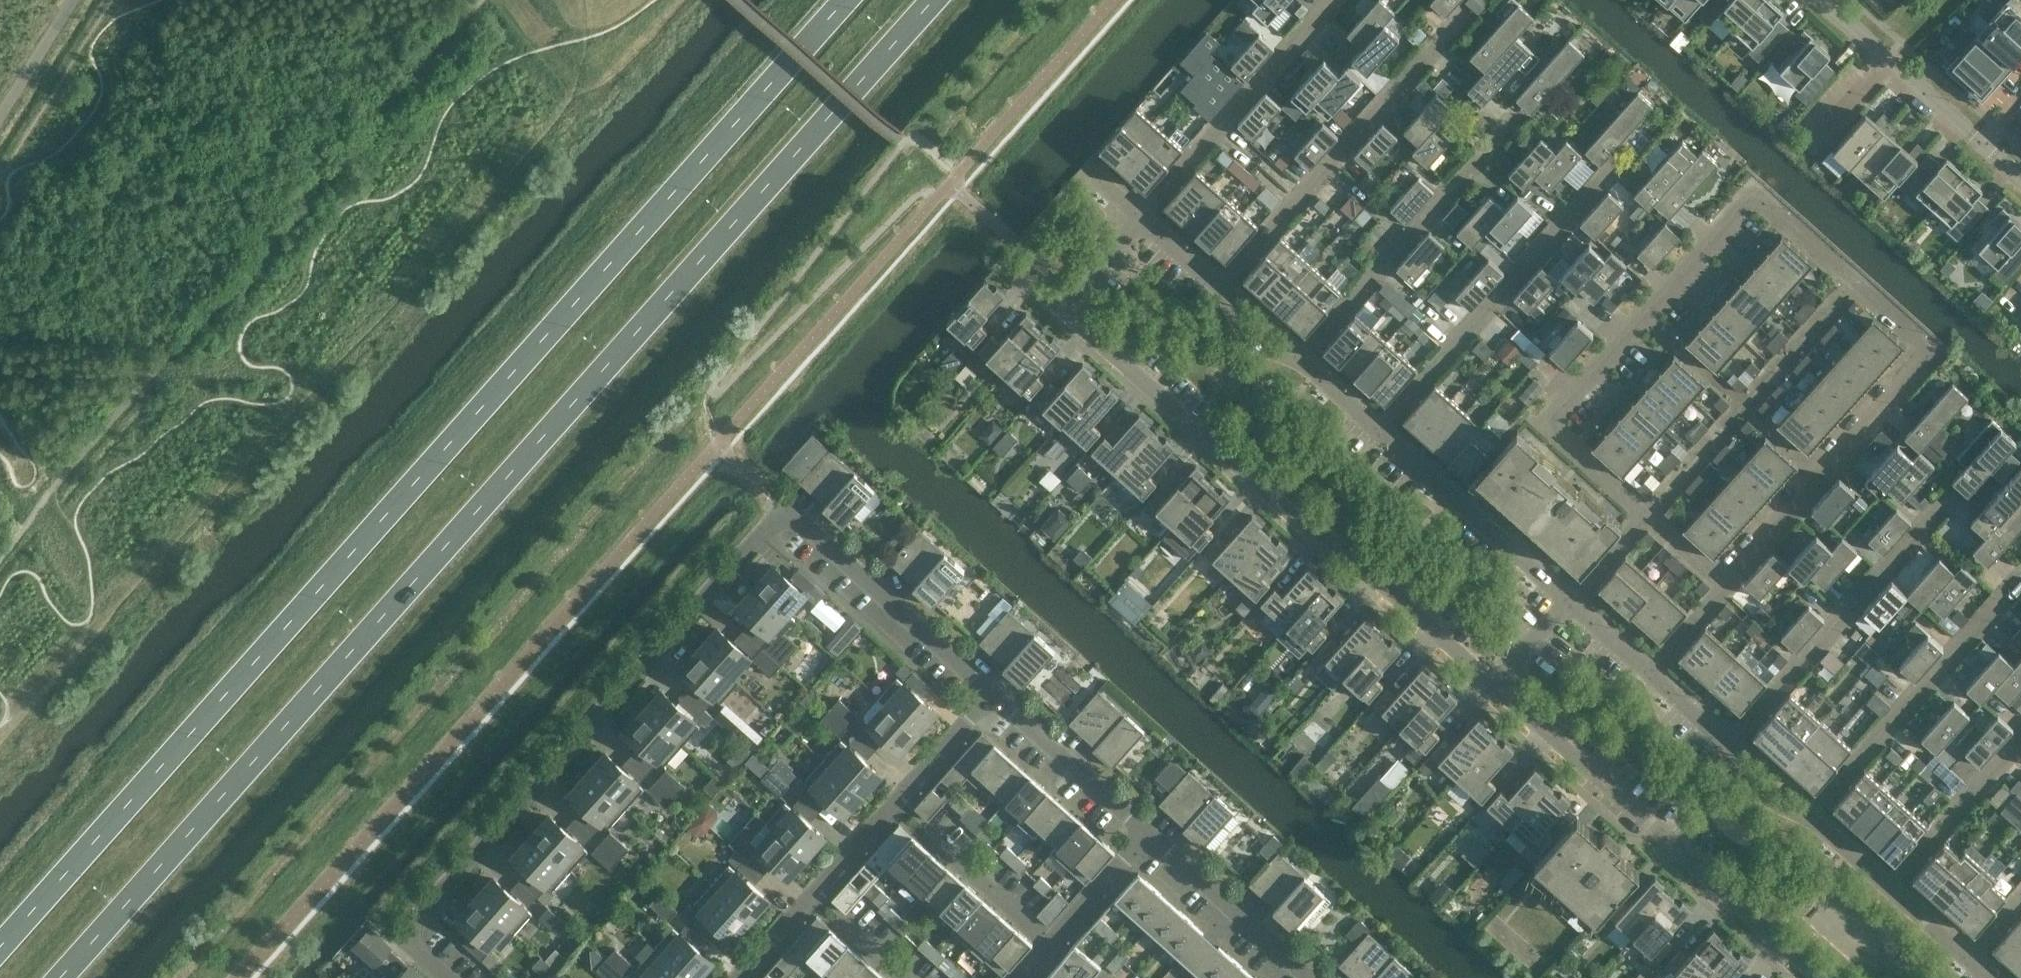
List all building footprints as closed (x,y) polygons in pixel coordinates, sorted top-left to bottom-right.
[(1259,1),(1253,8),(1268,22),(1288,0),(1261,0),(1259,1)] [(1363,47),(1384,23),(1395,11),(1382,0),(1378,0),(1348,34),(1363,47)] [(1488,0),(1469,0),(1479,10),(1488,0)] [(1690,13),(1701,0),(1676,0),(1690,13)] [(1735,29),(1761,0),(1707,0),(1700,8),(1712,19),(1717,13),(1735,29)] [(1735,29),(1753,45),(1748,51),(1760,62),(1790,29),(1775,16),(1781,9),(1775,3),(1773,5),(1767,0),(1761,0),(1735,29)] [(2008,0),(2007,0),(1993,17),(2020,42),(2020,11),(2008,0)] [(2013,3),(2010,0),(2008,0),(2020,11),(2020,0),(2016,0),(2013,3)] [(1499,55),(1516,36),(1534,17),(1518,3),(1484,41),(1499,55)] [(1993,17),(1977,33),(2011,64),(2018,56),(2014,51),(2020,43),(2020,42),(1993,17)] [(1384,23),(1363,47),(1352,59),(1367,72),(1399,37),(1384,23)] [(1828,51),(1804,30),(1793,42),(1800,48),(1780,70),(1800,87),(1795,93),(1807,104),(1836,71),(1821,58),(1828,51)] [(1208,32),(1199,42),(1211,53),(1220,43),(1208,32)] [(2011,64),(1977,33),(1962,50),(1991,76),(1999,68),(2004,72),(2011,64)] [(1247,78),(1275,47),(1260,34),(1232,65),(1247,78)] [(1516,36),(1499,55),(1482,75),(1497,88),(1531,50),(1516,36)] [(1530,83),(1545,96),(1585,53),(1569,39),(1530,83)] [(1228,68),(1211,53),(1199,42),(1191,51),(1205,63),(1220,77),(1228,68)] [(1991,76),(1962,50),(1946,68),(1968,88),(1964,93),(1975,104),(1988,90),(1983,85),(1991,76)] [(1324,60),(1292,96),(1307,110),(1313,102),(1339,73),(1324,60)] [(1235,91),(1220,77),(1205,63),(1188,82),(1204,95),(1212,86),(1227,100),(1235,91)] [(1339,73),(1313,102),(1328,116),(1361,80),(1346,66),(1339,73)] [(1638,91),(1599,135),(1614,148),(1653,105),(1638,91)] [(1281,106),(1266,93),(1238,124),(1253,138),(1281,106)] [(1196,103),(1212,117),(1220,109),(1204,94),(1196,103)] [(1404,131),(1419,144),(1446,115),(1452,108),(1437,94),(1404,131)] [(1120,157),(1153,121),(1137,107),(1104,143),(1120,157)] [(1833,148),(1850,164),(1891,119),(1883,112),(1872,125),(1862,116),(1833,148)] [(1446,115),(1419,144),(1413,152),(1428,165),(1461,129),(1446,115)] [(1891,119),(1850,164),(1867,179),(1896,147),(1887,139),(1899,126),(1891,119)] [(1135,171),(1168,135),(1153,121),(1120,157),(1135,171)] [(1310,168),(1338,137),(1323,123),(1295,154),(1310,168)] [(1370,168),(1398,137),(1383,123),(1355,154),(1370,168)] [(1151,185),(1184,149),(1168,135),(1135,171),(1151,185)] [(1541,138),(1509,174),(1524,187),(1535,176),(1556,151),(1541,138)] [(1567,140),(1556,151),(1535,176),(1550,189),(1582,153),(1567,140)] [(1683,141),(1648,179),(1663,192),(1668,187),(1698,154),(1683,141)] [(1896,147),(1867,179),(1885,195),(1925,150),(1917,142),(1906,155),(1896,147)] [(1703,149),(1698,154),(1668,187),(1683,201),(1718,163),(1703,149)] [(1915,192),(1933,208),(1962,175),(1953,167),(1955,165),(1949,159),(1943,166),(1928,153),(1898,186),(1911,197),(1915,192)] [(1185,215),(1212,184),(1196,170),(1169,201),(1185,215)] [(1962,175),(1933,208),(1951,224),(1946,229),(1959,240),(1988,207),(1974,194),(1980,187),(1973,181),(1971,183),(1962,175)] [(1391,208),(1406,221),(1434,190),(1419,176),(1391,208)] [(1200,228),(1227,198),(1212,184),(1185,215),(1200,228)] [(1268,185),(1260,192),(1273,205),(1281,197),(1268,185)] [(1623,205),(1608,192),(1580,223),(1596,236),(1623,205)] [(1353,193),(1342,204),(1354,215),(1364,203),(1353,193)] [(1518,194),(1505,209),(1485,231),(1500,245),(1533,208),(1518,194)] [(1490,195),(1457,232),(1472,245),(1485,231),(1505,209),(1490,195)] [(1215,242),(1242,211),(1227,198),(1200,228),(1215,242)] [(2020,265),(2020,237),(2020,236),(2020,235),(2020,224),(2002,208),(1991,220),(1998,226),(1978,248),(1998,266),(1993,271),(2005,282),(2020,265)] [(1231,256),(1258,226),(1242,211),(1215,242),(1231,256)] [(1681,235),(1665,222),(1637,253),(1653,267),(1681,235)] [(1429,231),(1397,268),(1412,281),(1445,245),(1429,231)] [(1768,249),(1767,250),(1799,279),(1812,264),(1813,266),(1815,264),(1782,234),(1780,236),(1781,237),(1770,251),(1768,249)] [(1265,286),(1297,250),(1281,236),(1249,272),(1265,286)] [(1590,244),(1557,281),(1572,294),(1578,287),(1605,258),(1590,244)] [(1280,300),(1312,264),(1297,250),(1265,286),(1280,300)] [(1785,294),(1799,279),(1767,250),(1767,251),(1768,252),(1756,266),(1755,265),(1754,265),(1785,294)] [(1605,258),(1578,287),(1594,301),(1626,264),(1611,251),(1605,258)] [(1471,309),(1504,272),(1489,259),(1456,295),(1471,309)] [(1295,313),(1327,277),(1312,264),(1280,300),(1295,313)] [(1785,294),(1754,265),(1753,266),(1754,267),(1742,281),(1741,280),(1740,281),(1772,309),(1785,294)] [(1529,311),(1557,279),(1542,266),(1514,297),(1529,311)] [(1837,284),(1828,276),(1822,284),(1831,292),(1837,284)] [(1311,328),(1343,292),(1327,277),(1295,313),(1311,328)] [(995,289),(985,280),(948,322),(974,345),(988,330),(980,323),(1006,294),(997,286),(995,289)] [(1772,309),(1740,281),(1739,281),(1741,283),(1729,296),(1727,295),(1727,296),(1758,324),(1772,309)] [(1390,282),(1378,297),(1404,317),(1416,302),(1390,282)] [(1758,324),(1727,296),(1726,297),(1727,298),(1715,311),(1714,310),(1713,311),(1744,339),(1758,324)] [(1807,300),(1800,307),(1809,315),(1816,308),(1807,300)] [(1849,308),(1857,315),(1864,308),(1855,300),(1849,308)] [(1552,348),(1576,315),(1559,303),(1535,335),(1552,348)] [(1803,323),(1809,315),(1800,307),(1794,315),(1803,323)] [(1744,339),(1713,311),(1712,312),(1713,313),(1701,326),(1700,325),(1699,326),(1731,354),(1744,339)] [(1005,373),(1042,331),(1033,323),(1036,320),(1027,312),(1001,342),(993,334),(979,350),(1005,373)] [(1344,358),(1372,327),(1356,313),(1328,343),(1344,358)] [(1423,346),(1433,336),(1411,315),(1401,325),(1423,346)] [(1906,346),(1873,316),(1871,318),(1873,319),(1860,333),(1892,362),(1892,361),(1891,360),(1903,346),(1904,347),(1906,346)] [(1593,333),(1578,319),(1550,350),(1565,364),(1593,333)] [(1834,324),(1827,331),(1836,339),(1843,332),(1834,324)] [(1539,359),(1547,350),(1520,326),(1498,350),(1511,361),(1525,346),(1539,359)] [(1731,354),(1699,326),(1698,327),(1700,328),(1688,341),(1687,340),(1685,342),(1718,372),(1719,370),(1718,369),(1731,354)] [(1359,371),(1387,341),(1372,327),(1344,358),(1359,371)] [(1780,330),(1773,338),(1782,346),(1789,338),(1780,330)] [(1062,344),(1054,336),(1051,339),(1042,331),(1005,373),(1031,396),(1044,381),(1036,373),(1062,344)] [(1830,346),(1836,339),(1827,331),(1821,339),(1830,346)] [(1892,362),(1860,333),(1847,349),(1878,377),(1879,376),(1878,375),(1890,361),(1891,362),(1892,362)] [(1775,353),(1782,346),(1773,338),(1766,345),(1775,353)] [(1374,385),(1402,354),(1387,341),(1359,371),(1374,385)] [(1878,377),(1847,349),(1833,364),(1864,392),(1865,391),(1864,390),(1876,376),(1877,378),(1878,377)] [(1390,399),(1418,368),(1402,354),(1374,385),(1390,399)] [(1707,384),(1674,354),(1673,356),(1674,357),(1662,371),(1661,369),(1660,370),(1691,399),(1704,384),(1706,386),(1707,384)] [(1807,354),(1800,362),(1809,369),(1815,362),(1807,354)] [(1752,361),(1745,369),(1754,377),(1761,369),(1752,361)] [(1802,377),(1809,369),(1800,362),(1793,369),(1802,377)] [(1061,424),(1098,382),(1089,374),(1092,371),(1083,363),(1057,392),(1049,385),(1035,400),(1061,424)] [(1864,392),(1833,364),(1819,379),(1851,407),(1852,406),(1850,405),(1862,392),(1864,393),(1864,392)] [(1678,414),(1691,399),(1660,370),(1659,371),(1660,372),(1648,386),(1647,385),(1646,385),(1678,414)] [(1738,376),(1732,384),(1741,392),(1747,384),(1738,376)] [(1851,407),(1819,379),(1806,394),(1837,422),(1838,421),(1837,420),(1849,407),(1850,408),(1851,407)] [(1119,395),(1110,387),(1108,390),(1098,382),(1061,424),(1087,447),(1101,431),(1093,424),(1119,395)] [(1918,421),(1934,435),(1968,397),(1953,383),(1918,421)] [(1424,429),(1451,399),(1435,384),(1408,415),(1424,429)] [(1678,414),(1646,385),(1645,386),(1647,388),(1635,401),(1633,400),(1633,401),(1664,429),(1678,414)] [(1788,393),(1779,385),(1772,393),(1781,400),(1788,393)] [(1837,422),(1806,394),(1792,409),(1824,438),(1824,437),(1823,436),(1835,422),(1836,423),(1837,422)] [(1730,404),(1721,396),(1714,403),(1723,411),(1730,404)] [(1439,443),(1466,412),(1451,399),(1424,429),(1439,443)] [(1774,408),(1765,400),(1758,408),(1767,416),(1774,408)] [(1664,429),(1633,401),(1632,402),(1633,403),(1621,416),(1620,415),(1619,416),(1650,444),(1664,429)] [(1824,438),(1792,409),(1779,424),(1778,422),(1776,424),(1809,454),(1811,452),(1810,451),(1821,437),(1823,438),(1824,438)] [(1454,456),(1486,420),(1481,425),(1466,412),(1439,443),(1454,456)] [(1118,474),(1155,433),(1146,424),(1149,421),(1140,414),(1114,443),(1106,435),(1092,451),(1118,474)] [(1650,444),(1619,416),(1618,417),(1619,418),(1607,431),(1606,430),(1605,431),(1637,459),(1650,444)] [(1006,453),(1018,436),(994,419),(982,436),(1006,453)] [(1470,470),(1502,434),(1486,420),(1454,456),(1470,470)] [(1700,420),(1693,427),(1702,435),(1708,428),(1700,420)] [(1756,428),(1748,420),(1741,427),(1750,435),(1756,428)] [(1695,442),(1702,435),(1693,427),(1686,435),(1695,442)] [(1981,479),(2016,441),(2001,428),(1966,466),(1981,479)] [(1476,476),(1581,570),(1622,524),(1579,486),(1574,491),(1574,490),(1571,493),(1559,482),(1561,479),(1555,474),(1560,468),(1517,430),(1476,476)] [(1637,459),(1605,431),(1605,432),(1606,433),(1594,446),(1593,445),(1591,447),(1624,477),(1626,475),(1624,473),(1637,459)] [(1880,449),(1889,438),(1881,431),(1871,441),(1880,449)] [(1157,482),(1149,475),(1175,445),(1167,438),(1164,441),(1155,433),(1118,474),(1144,497),(1157,482)] [(1798,465),(1766,436),(1764,438),(1765,439),(1753,453),(1784,481),(1785,481),(1784,479),(1795,466),(1797,467),(1798,465)] [(1726,443),(1720,451),(1728,459),(1735,451),(1726,443)] [(1897,444),(1865,481),(1880,495),(1886,488),(1913,458),(1897,444)] [(829,448),(799,480),(833,512),(831,514),(843,525),(875,490),(829,448)] [(1672,450),(1666,458),(1674,466),(1681,458),(1672,450)] [(1722,466),(1728,459),(1720,451),(1713,458),(1722,466)] [(1919,451),(1913,458),(1886,488),(1901,501),(1934,465),(1919,451)] [(1784,481),(1753,453),(1739,468),(1770,497),(1771,496),(1770,495),(1782,481),(1783,482),(1784,481)] [(1668,473),(1674,466),(1666,458),(1659,465),(1668,473)] [(1067,476),(1082,489),(1094,475),(1080,462),(1067,476)] [(1174,525),(1211,483),(1202,475),(1205,472),(1196,464),(1170,493),(1162,486),(1148,501),(1174,525)] [(1052,487),(1062,476),(1051,467),(1041,478),(1052,487)] [(1984,507),(2000,521),(2020,497),(2020,467),(1984,507)] [(1770,497),(1739,468),(1725,483),(1757,512),(1758,511),(1756,510),(1768,496),(1770,498),(1770,497)] [(1699,474),(1692,481),(1701,489),(1708,482),(1699,474)] [(1811,509),(1827,523),(1854,491),(1839,478),(1811,509)] [(1645,481),(1638,489),(1647,496),(1653,489),(1645,481)] [(1694,497),(1701,489),(1692,481),(1686,489),(1694,497)] [(1232,496),(1223,488),(1220,491),(1211,483),(1174,525),(1200,548),(1214,532),(1206,525),(1232,496)] [(1757,512),(1725,483),(1712,499),(1743,527),(1744,526),(1743,525),(1755,511),(1756,513),(1757,512)] [(2000,521),(1985,537),(2000,550),(2020,527),(2020,497),(2000,521)] [(1743,527),(1712,499),(1698,514),(1730,542),(1730,541),(1729,540),(1741,527),(1742,528),(1743,527)] [(1058,505),(1043,526),(1058,537),(1074,516),(1058,505)] [(1680,513),(1671,505),(1664,513),(1673,520),(1680,513)] [(1883,553),(1911,522),(1896,508),(1868,539),(1883,553)] [(1730,542),(1698,514),(1685,528),(1684,527),(1682,528),(1715,558),(1717,556),(1716,555),(1727,542),(1729,543),(1730,542)] [(1230,575),(1268,534),(1259,526),(1261,523),(1253,515),(1226,544),(1218,537),(1205,552),(1230,575)] [(921,595),(933,606),(965,570),(919,529),(889,562),(923,592),(921,595)] [(1648,531),(1640,540),(1647,546),(1656,537),(1648,531)] [(1288,547),(1280,539),(1277,542),(1268,534),(1230,575),(1256,599),(1270,583),(1262,576),(1288,547)] [(1817,535),(1789,566),(1804,580),(1810,573),(1832,548),(1817,535)] [(1842,537),(1832,548),(1810,573),(1825,587),(1857,550),(1842,537)] [(1897,579),(1910,589),(1937,556),(1923,545),(1897,579)] [(1687,565),(1672,552),(1664,561),(1679,574),(1687,565)] [(1773,552),(1745,583),(1760,597),(1788,565),(1773,552)] [(1626,555),(1599,586),(1614,600),(1641,569),(1626,555)] [(1940,558),(1907,595),(1922,608),(1928,601),(1955,572),(1940,558)] [(1961,564),(1955,572),(1928,601),(1943,615),(1976,578),(1961,564)] [(1287,626),(1324,584),(1315,576),(1318,573),(1309,565),(1283,594),(1275,587),(1261,603),(1287,626)] [(812,601),(774,566),(756,586),(794,620),(812,601)] [(1614,600),(1630,614),(1657,583),(1641,569),(1614,600)] [(1136,623),(1153,604),(1126,579),(1108,599),(1136,623)] [(1710,586),(1703,580),(1695,589),(1702,595),(1710,586)] [(1879,624),(1907,593),(1892,580),(1864,611),(1879,624)] [(1630,614),(1645,628),(1672,597),(1657,583),(1630,614)] [(1345,597),(1336,589),(1333,592),(1324,584),(1287,626),(1313,649),(1327,634),(1319,626),(1345,597)] [(794,620),(756,586),(738,606),(769,634),(770,634),(777,640),(794,620)] [(826,592),(817,601),(825,608),(833,598),(826,592)] [(1238,604),(1249,612),(1258,601),(1247,593),(1238,604)] [(1672,597),(1645,628),(1661,641),(1688,611),(1672,597)] [(1726,604),(1718,613),(1726,619),(1734,610),(1726,604)] [(1796,650),(1824,619),(1809,605),(1781,637),(1796,650)] [(1008,609),(979,642),(1013,673),(1011,676),(1023,686),(1055,651),(1008,609)] [(840,652),(865,624),(852,613),(827,641),(840,652)] [(1343,676),(1381,635),(1372,627),(1374,624),(1365,616),(1339,645),(1331,638),(1317,653),(1343,676)] [(1761,642),(1769,633),(1754,620),(1746,629),(1761,642)] [(1706,627),(1679,657),(1694,671),(1721,641),(1706,627)] [(756,663),(718,629),(700,648),(738,683),(756,663)] [(1861,634),(1856,629),(1850,635),(1856,640),(1861,634)] [(1846,656),(1856,668),(1869,658),(1870,661),(1892,644),(1881,630),(1846,656)] [(1915,678),(1943,647),(1928,633),(1900,664),(1915,678)] [(1401,648),(1392,640),(1390,643),(1381,635),(1343,676),(1369,700),(1383,684),(1375,677),(1401,648)] [(1694,671),(1709,685),(1737,655),(1721,641),(1694,671)] [(1838,671),(1846,658),(1829,647),(1821,659),(1838,671)] [(738,683),(700,648),(682,668),(713,696),(714,696),(721,702),(738,683)] [(1770,677),(1775,669),(1746,648),(1740,656),(1770,677)] [(1999,652),(1966,688),(1981,702),(1994,688),(2014,665),(1999,652)] [(1773,661),(1780,668),(1788,659),(1781,653),(1773,661)] [(1709,685),(1725,699),(1752,669),(1737,655),(1709,685)] [(2014,665),(1994,688),(2009,701),(2020,688),(2020,658),(2014,665)] [(1875,685),(1885,673),(1874,663),(1863,675),(1875,685)] [(781,664),(772,675),(799,699),(808,688),(781,664)] [(1400,727),(1437,685),(1428,677),(1431,674),(1422,667),(1396,696),(1388,688),(1374,704),(1400,727)] [(1097,668),(1085,684),(1095,691),(1106,675),(1097,668)] [(1725,699),(1740,713),(1767,683),(1752,669),(1725,699)] [(898,677),(880,697),(918,731),(936,711),(898,677)] [(1458,698),(1449,691),(1446,694),(1437,685),(1400,727),(1416,742),(1406,753),(1415,762),(1440,735),(1432,728),(1458,698)] [(1098,690),(1069,723),(1103,753),(1101,756),(1113,766),(1145,731),(1098,690)] [(1883,712),(1891,701),(1876,690),(1868,701),(1883,712)] [(700,726),(662,691),(644,711),(682,745),(700,726)] [(1774,743),(1806,707),(1790,693),(1758,728),(1774,743)] [(900,751),(918,731),(880,697),(879,698),(886,704),(869,723),(900,751)] [(839,698),(830,708),(849,725),(858,715),(839,698)] [(715,715),(756,747),(767,733),(726,701),(715,715)] [(1937,752),(1969,715),(1954,702),(1922,738),(1937,752)] [(1789,756),(1821,720),(1806,707),(1774,743),(1789,756)] [(840,736),(849,725),(830,708),(821,719),(840,736)] [(1964,751),(1990,720),(1977,709),(1925,770),(1954,794),(1968,779),(1950,764),(1962,749),(1964,751)] [(682,745),(644,711),(626,731),(657,759),(658,758),(665,765),(682,745)] [(2013,729),(1998,715),(1965,752),(1980,765),(2013,729)] [(1456,778),(1494,736),(1485,728),(1487,725),(1478,717),(1452,746),(1444,739),(1420,766),(1429,774),(1439,762),(1456,778)] [(1804,770),(1836,734),(1821,720),(1789,756),(1804,770)] [(929,820),(947,800),(955,807),(964,797),(956,790),(967,777),(996,743),(995,743),(982,732),(914,807),(929,820)] [(1820,784),(1852,748),(1836,734),(1804,770),(1820,784)] [(1514,749),(1505,741),(1503,744),(1494,736),(1456,778),(1482,801),(1496,785),(1488,778),(1514,749)] [(842,739),(824,759),(862,793),(880,774),(842,739)] [(967,777),(984,792),(1013,759),(996,743),(967,777)] [(627,807),(644,788),(606,753),(588,773),(627,807)] [(1365,790),(1377,802),(1413,769),(1400,756),(1365,790)] [(862,793),(824,759),(806,779),(844,813),(862,793)] [(1013,759),(984,792),(991,785),(1007,800),(1030,774),(1013,759)] [(668,768),(658,779),(676,796),(687,784),(668,768)] [(761,778),(780,795),(790,785),(771,768),(761,778)] [(1513,828),(1550,787),(1541,778),(1544,776),(1535,768),(1509,797),(1501,790),(1487,805),(1513,828)] [(1854,814),(1881,784),(1865,769),(1837,800),(1854,814)] [(1188,770),(1159,803),(1193,834),(1191,836),(1203,847),(1235,812),(1188,770)] [(627,807),(588,773),(570,793),(601,821),(602,821),(609,827),(627,807)] [(1030,774),(1007,800),(1024,815),(1047,789),(1030,774)] [(2010,786),(2005,781),(1990,797),(2020,825),(2020,776),(2020,775),(2010,786)] [(668,805),(676,796),(658,779),(650,788),(668,805)] [(1869,828),(1896,797),(1881,784),(1854,814),(1869,828)] [(1544,829),(1571,800),(1562,792),(1559,795),(1550,787),(1513,828),(1539,852),(1553,836),(1544,829)] [(1035,837),(1041,830),(1064,804),(1047,789),(1024,815),(1018,822),(1035,837)] [(964,797),(955,807),(963,814),(972,804),(964,797)] [(1884,841),(1911,811),(1896,797),(1869,828),(1884,841)] [(700,835),(722,812),(710,801),(688,824),(700,835)] [(786,802),(768,822),(806,856),(824,836),(786,802)] [(1064,804),(1041,830),(1057,845),(1051,852),(1052,852),(1081,820),(1064,804)] [(1900,856),(1927,825),(1911,811),(1884,841),(1900,856)] [(550,816),(532,836),(571,870),(588,850),(550,816)] [(984,825),(974,816),(966,824),(977,833),(984,825)] [(1081,820),(1052,852),(1069,868),(1098,835),(1081,820)] [(788,876),(806,856),(768,822),(767,823),(774,829),(757,848),(788,876)] [(846,912),(864,892),(873,899),(882,889),(873,882),(891,862),(891,861),(914,835),(913,835),(900,824),(832,899),(846,912)] [(995,834),(984,825),(977,833),(987,843),(995,834)] [(1597,918),(1640,871),(1613,847),(1618,842),(1608,833),(1604,839),(1592,829),(1550,876),(1597,918)] [(611,831),(602,841),(620,858),(630,848),(611,831)] [(1276,832),(1262,845),(1270,854),(1285,842),(1276,832)] [(891,861),(891,862),(908,876),(931,851),(914,835),(891,861)] [(1098,835),(1069,868),(1086,883),(1115,851),(1098,836),(1099,835),(1098,835)] [(571,870),(532,836),(515,855),(553,890),(571,870)] [(1463,851),(1477,863),(1490,848),(1476,836),(1463,851)] [(611,868),(620,858),(602,841),(593,852),(611,868)] [(1933,886),(1960,855),(1944,841),(1917,871),(1933,886)] [(1010,864),(1018,855),(1008,846),(1000,854),(1010,864)] [(931,851),(908,876),(924,891),(918,898),(918,899),(948,866),(931,851)] [(1278,851),(1249,884),(1283,914),(1281,917),(1293,928),(1301,918),(1309,925),(1332,900),(1324,893),(1324,892),(1278,851)] [(1028,865),(1018,855),(1010,864),(1021,873),(1028,865)] [(1948,899),(1980,863),(1975,868),(1960,855),(1933,886),(1948,899)] [(1963,913),(1995,877),(1980,863),(1948,899),(1963,913)] [(730,864),(712,884),(750,918),(768,898),(730,864)] [(948,866),(918,899),(935,914),(965,881),(948,866)] [(1138,873),(1115,899),(1132,914),(1155,888),(1138,873)] [(1052,886),(1041,876),(1034,884),(1044,894),(1052,886)] [(1633,937),(1671,895),(1662,887),(1664,884),(1656,876),(1629,905),(1621,898),(1607,914),(1633,937)] [(1979,927),(2007,897),(1991,883),(1996,877),(1995,877),(1963,913),(1979,927)] [(494,878),(476,898),(515,932),(532,912),(494,878)] [(965,881),(935,914),(936,914),(942,907),(959,922),(982,896),(965,881)] [(750,918),(712,884),(694,904),(732,938),(750,918)] [(1155,888),(1132,914),(1148,928),(1171,902),(1155,888)] [(882,889),(873,899),(881,906),(890,896),(882,889)] [(1069,902),(1057,891),(1052,898),(1063,909),(1069,902)] [(659,893),(650,903),(668,920),(678,910),(659,893)] [(1665,937),(1691,908),(1682,900),(1680,903),(1671,895),(1633,937),(1659,960),(1673,944),(1665,937)] [(982,896),(959,922),(976,937),(999,911),(982,896)] [(515,932),(476,898),(459,918),(490,946),(507,927),(514,933),(515,932)] [(1049,925),(1063,909),(1052,898),(1037,914),(1049,925)] [(1171,902),(1148,928),(1164,942),(1187,916),(1171,902)] [(549,907),(540,917),(558,934),(568,924),(549,907)] [(894,925),(902,917),(891,908),(884,916),(894,925)] [(999,911),(976,937),(992,952),(985,959),(986,960),(1016,927),(999,911)] [(791,974),(809,954),(808,953),(831,927),(830,927),(817,916),(762,977),(796,977),(791,974)] [(1109,925),(1099,916),(1092,925),(1102,934),(1109,925)] [(1187,916),(1164,942),(1181,957),(1204,931),(1187,916)] [(2020,948),(2020,916),(1997,943),(2013,957),(2020,948)] [(912,926),(902,917),(894,925),(904,935),(912,926)] [(1119,934),(1109,925),(1102,934),(1112,942),(1119,934)] [(656,946),(689,976),(691,977),(697,977),(712,961),(674,927),(656,946)] [(808,953),(809,954),(825,968),(848,943),(831,927),(808,953)] [(1016,927),(986,960),(1004,975),(1033,943),(1016,928),(1016,927)] [(1729,947),(1720,939),(1722,936),(1714,928),(1687,957),(1679,950),(1665,966),(1679,977),(1701,977),(1729,947)] [(391,947),(370,929),(355,945),(376,964),(391,947)] [(1339,964),(1354,977),(1410,977),(1414,973),(1368,932),(1339,964)] [(928,956),(936,947),(925,938),(918,946),(928,956)] [(848,943),(825,968),(836,977),(847,977),(865,958),(848,943)] [(1075,944),(1061,961),(1081,977),(1091,977),(1101,966),(1075,944)] [(1204,977),(1220,977),(1236,960),(1219,945),(1196,971),(1204,977)] [(689,976),(656,946),(638,966),(651,977),(691,977),(689,976)] [(946,957),(936,947),(928,956),(939,965),(946,957)] [(1749,960),(1741,952),(1738,955),(1729,947),(1701,977),(1733,977),(1749,960)] [(615,948),(606,958),(625,975),(634,965),(615,948)] [(2013,957),(2020,965),(2020,948),(2013,957)] [(1138,964),(1122,949),(1114,957),(1131,972),(1138,964)] [(1114,957),(1107,965),(1121,977),(1125,977),(1131,972),(1114,957)] [(606,958),(597,968),(608,977),(622,977),(625,975),(606,958)] [(847,977),(878,977),(882,973),(865,958),(847,977)] [(1220,977),(1249,977),(1252,975),(1236,960),(1220,977)] [(1061,961),(1047,977),(1081,977),(1061,961)] [(411,965),(400,977),(425,977),(411,965)] [(959,969),(952,977),(953,977),(970,977),(959,969)]
